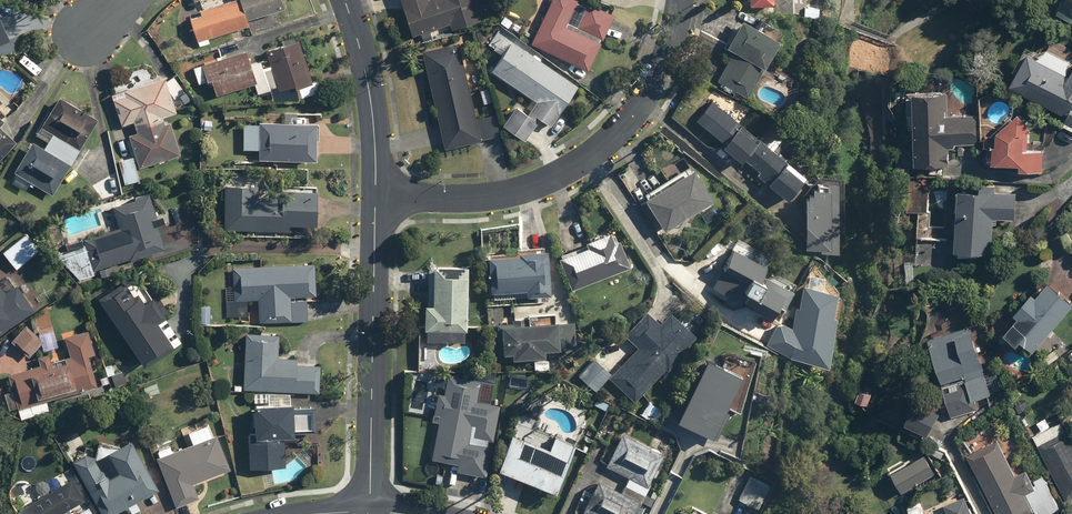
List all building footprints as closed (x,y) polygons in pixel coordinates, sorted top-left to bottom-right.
[(200,40),(251,23),(249,16),(287,4),(286,0),(224,0),(202,7),(204,13),(192,17),(200,40)] [(411,33),(452,22),(454,28),(483,20),(477,0),(402,0),(411,33)] [(587,0),(554,0),(532,41),(586,70),(616,16),(587,0)] [(1059,8),(1071,17),(1071,0),(1065,0),(1059,8)] [(17,49),(0,12),(0,56),(17,49)] [(750,96),(781,34),(743,14),(728,44),(736,48),(719,81),(750,96)] [(1014,70),(1019,73),(1013,83),(1071,116),(1071,47),(1048,34),(1040,49),(1029,43),(1014,70)] [(280,88),(297,83),(302,98),(323,92),(319,77),(315,78),(303,38),(268,48),(273,65),(279,86),(280,88)] [(582,79),(513,39),(493,73),(536,98),(530,110),(517,102),(504,123),(529,138),(541,118),(554,126),(582,79)] [(461,40),(425,48),(445,148),(502,136),(497,115),(478,119),(461,40)] [(260,79),(250,47),(194,65),(200,82),(214,77),(219,93),(260,79)] [(279,86),(273,65),(265,67),(263,59),(255,62),(261,80),(254,82),(257,92),(279,86)] [(130,133),(141,166),(183,153),(173,119),(167,121),(165,114),(179,110),(168,76),(125,89),(127,93),(115,97),(124,123),(135,119),(139,130),(130,133)] [(951,90),(918,90),(918,124),(918,165),(950,166),(951,147),(958,147),(958,142),(980,142),(981,112),(951,111),(951,90)] [(16,171),(55,194),(102,116),(63,93),(44,125),(55,131),(46,145),(35,139),(16,171)] [(713,98),(697,118),(726,139),(721,145),(742,160),(761,134),(713,98)] [(1029,147),(1029,132),(1037,122),(1023,108),(998,132),(988,131),(987,160),(1022,161),(1022,168),(1044,170),(1046,148),(1029,147)] [(321,158),(321,119),(299,119),(299,111),(285,112),(285,119),(262,119),(262,122),(245,122),(245,148),(262,148),(262,158),(321,158)] [(19,141),(3,126),(8,120),(0,113),(0,162),(19,141)] [(215,117),(201,117),(201,134),(214,134),(215,117)] [(769,144),(753,165),(761,170),(759,173),(790,197),(808,173),(769,144)] [(915,149),(902,148),(901,165),(914,166),(915,149)] [(142,179),(135,155),(120,159),(127,183),(142,179)] [(719,195),(698,163),(648,196),(669,228),(719,195)] [(843,189),(843,179),(809,179),(809,242),(833,243),(834,189),(843,189)] [(981,186),(961,185),(959,240),(958,256),(976,256),(977,250),(994,250),(995,217),(1017,217),(1018,187),(1018,181),(982,179),(981,186)] [(260,183),(226,183),(226,228),(292,229),(292,221),(320,221),(320,186),(284,186),(284,195),(260,195),(260,183)] [(86,237),(96,268),(168,246),(152,193),(115,204),(122,226),(86,237)] [(632,263),(616,225),(588,236),(591,243),(560,256),(573,287),(632,263)] [(5,251),(19,268),(43,248),(30,231),(5,251)] [(767,271),(774,256),(739,238),(714,287),(778,320),(796,286),(767,271)] [(527,293),(553,292),(552,246),(520,247),(520,251),(491,252),(492,288),(527,287),(527,293)] [(473,262),(430,261),(427,336),(470,337),(473,262)] [(910,263),(887,262),(886,286),(909,287),(910,263)] [(319,263),(233,264),(234,300),(250,299),(262,299),(262,321),(310,320),(309,294),(319,294),(319,263)] [(1071,305),(1071,292),(1053,277),(1042,291),(1038,288),(1020,311),(1023,314),(1009,331),(1022,342),(1026,337),(1039,348),(1071,305)] [(101,295),(148,363),(152,360),(161,372),(172,365),(163,352),(177,343),(161,319),(172,311),(158,291),(147,299),(140,289),(136,291),(127,278),(101,295)] [(36,307),(19,283),(8,291),(0,280),(0,333),(36,307)] [(775,323),(766,341),(790,352),(825,358),(833,310),(829,309),(832,288),(803,283),(799,305),(794,304),(791,323),(783,320),(775,323)] [(250,299),(234,300),(226,300),(227,317),(251,317),(250,299)] [(212,321),(212,304),(203,304),(202,321),(212,321)] [(627,335),(638,345),(632,352),(615,337),(580,375),(596,390),(609,376),(636,401),(667,367),(670,370),(687,352),(684,349),(697,335),(671,310),(661,320),(651,310),(627,335)] [(548,348),(580,348),(580,318),(500,318),(500,359),(523,359),(523,355),(548,355),(548,348)] [(988,372),(972,321),(930,334),(955,417),(980,409),(976,397),(1004,389),(998,369),(988,372)] [(14,340),(32,355),(46,339),(28,324),(14,340)] [(43,363),(10,372),(22,417),(51,409),(49,399),(100,385),(91,353),(98,351),(91,328),(68,335),(73,355),(54,360),(51,352),(41,354),(43,363)] [(248,331),(245,388),(254,388),(292,390),(322,392),(323,364),(299,363),(300,352),(289,352),(289,357),(280,356),(281,333),(248,331)] [(730,405),(743,411),(758,356),(738,353),(737,358),(727,356),(723,360),(709,353),(677,419),(714,437),(730,405)] [(116,372),(114,364),(105,366),(107,375),(102,376),(104,383),(116,380),(117,385),(128,382),(125,370),(116,372)] [(501,402),(478,398),(482,379),(449,373),(445,390),(437,389),(433,411),(442,412),(434,456),(458,460),(456,470),(488,475),(489,466),(493,442),(471,439),(472,434),(495,438),(501,402)] [(874,388),(863,383),(856,400),(867,405),(874,388)] [(292,390),(254,388),(250,468),(285,469),(287,437),(297,437),(298,429),(316,430),(317,409),(298,408),(299,401),(291,401),(292,390)] [(941,417),(917,395),(902,412),(926,434),(941,417)] [(662,410),(650,400),(641,411),(653,421),(662,410)] [(135,413),(131,401),(117,407),(122,418),(135,413)] [(1071,498),(1071,430),(1070,427),(1071,426),(1071,416),(1070,412),(1061,417),(1058,411),(1045,418),(1049,425),(1034,433),(1071,498)] [(1019,473),(998,428),(967,442),(1000,513),(1016,513),(1034,506),(1038,513),(1046,513),(1061,507),(1046,474),(1034,480),(1029,468),(1019,473)] [(219,431),(158,455),(178,505),(201,496),(195,482),(234,467),(219,431)] [(552,445),(512,431),(500,465),(559,487),(576,439),(556,432),(552,445)] [(624,431),(605,469),(628,480),(622,491),(599,480),(584,513),(586,513),(636,513),(642,501),(652,506),(660,490),(650,485),(666,451),(624,431)] [(106,513),(111,513),(162,486),(135,436),(111,449),(122,469),(109,476),(94,448),(75,458),(106,513)] [(905,490),(937,473),(927,455),(895,472),(905,490)] [(773,483),(753,471),(738,497),(758,509),(773,483)] [(23,513),(61,513),(60,513),(87,497),(74,476),(20,509),(23,513)] [(969,495),(931,512),(924,496),(909,503),(914,513),(977,513),(969,495)] [(90,505),(75,513),(96,513),(90,505)]
